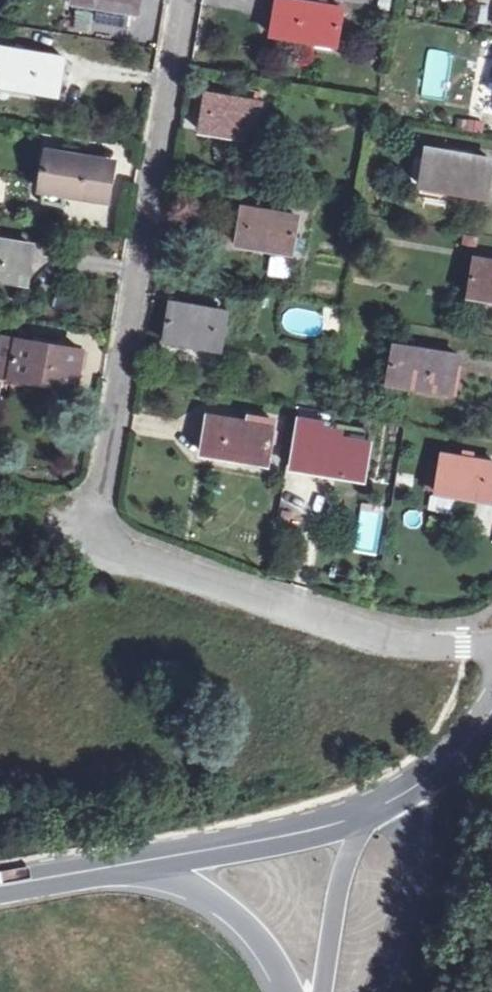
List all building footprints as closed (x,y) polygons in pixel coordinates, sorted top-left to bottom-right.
[(73,2),(136,13),(138,0),(74,0),(73,2)] [(272,35),(335,46),(341,9),(280,0),(278,0),(272,35)] [(0,49),(0,85),(57,94),(63,58),(0,48),(0,49)] [(208,95),(202,130),(255,140),(261,104),(208,95)] [(428,150),(422,186),(484,196),(490,160),(428,150)] [(49,152),(43,188),(105,198),(111,162),(49,152)] [(244,208),(237,244),(290,254),(297,217),(244,208)] [(25,283),(31,246),(0,241),(0,278),(25,283)] [(469,296),(491,299),(491,263),(474,260),(469,296)] [(173,303),(166,340),(219,349),(225,312),(173,303)] [(10,320),(7,334),(27,337),(30,324),(10,320)] [(0,354),(0,374),(74,388),(81,350),(3,336),(0,354)] [(395,346),(389,383),(451,392),(457,356),(395,346)] [(208,417),(203,453),(266,463),(272,427),(208,417)] [(296,468),(357,478),(363,442),(340,437),(341,431),(328,429),(326,436),(323,435),(325,423),(304,419),(296,468)] [(443,454),(433,452),(431,461),(442,462),(443,454)] [(491,478),(491,462),(443,454),(442,462),(431,461),(426,489),(488,500),(491,478)] [(353,550),(378,555),(387,506),(362,502),(353,550)]
